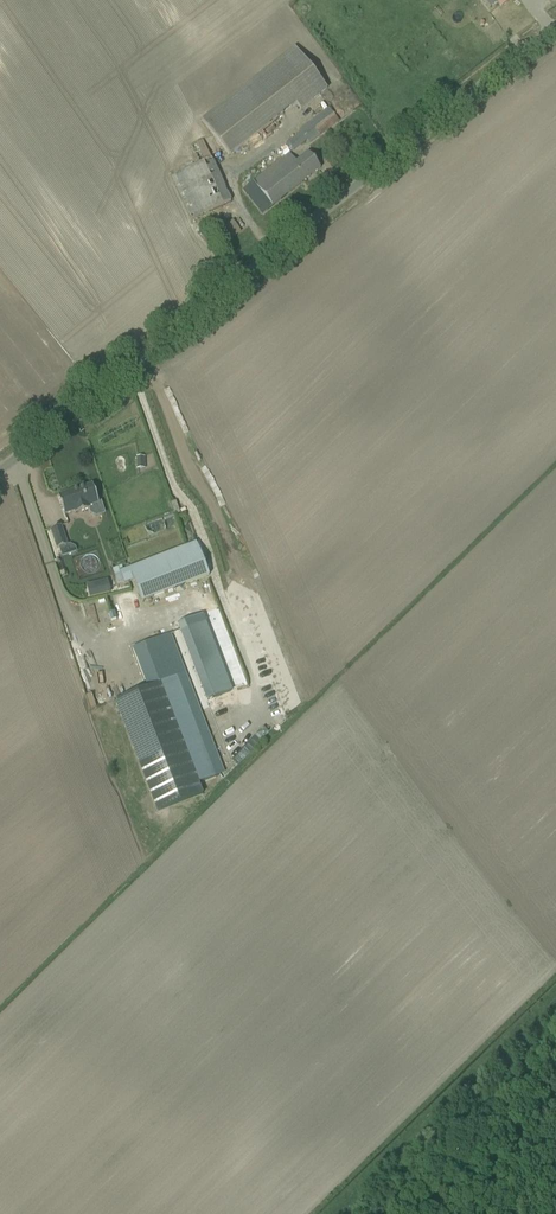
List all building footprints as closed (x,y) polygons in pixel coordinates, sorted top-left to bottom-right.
[(295,48),(202,121),(229,156),(296,103),(301,110),(327,89),(295,48)] [(339,121),(329,108),(299,131),(301,133),(287,144),(293,151),(307,140),(310,144),(339,121)] [(171,177),(191,220),(231,201),(202,141),(191,146),(200,164),(171,177)] [(290,152),(244,189),(263,214),(321,168),(308,152),(297,161),(290,152)] [(225,228),(219,232),(227,242),(241,231),(234,221),(232,223),(225,228)] [(58,496),(65,515),(79,510),(80,512),(89,509),(90,514),(96,517),(106,513),(102,501),(98,502),(92,484),(58,496)] [(61,526),(51,529),(57,548),(58,548),(61,557),(77,552),(75,548),(70,544),(67,545),(61,526)] [(120,572),(125,583),(133,579),(142,602),(209,576),(196,542),(120,572)] [(87,583),(90,597),(112,592),(108,578),(87,583)] [(202,614),(178,623),(181,630),(208,701),(232,692),(204,621),(202,614)] [(149,688),(114,702),(157,812),(203,795),(199,783),(220,775),(166,635),(133,648),(149,688)] [(240,723),(253,717),(251,711),(238,717),(240,723)] [(253,717),(240,723),(243,729),(256,724),(253,717)] [(234,725),(212,734),(215,740),(236,732),(234,725)] [(258,730),(245,735),(248,742),(261,737),(258,730)] [(237,732),(215,741),(218,748),(239,739),(237,732)] [(261,737),(248,742),(251,749),(264,744),(261,737)] [(244,752),(223,760),(226,767),(247,759),(244,752)]
